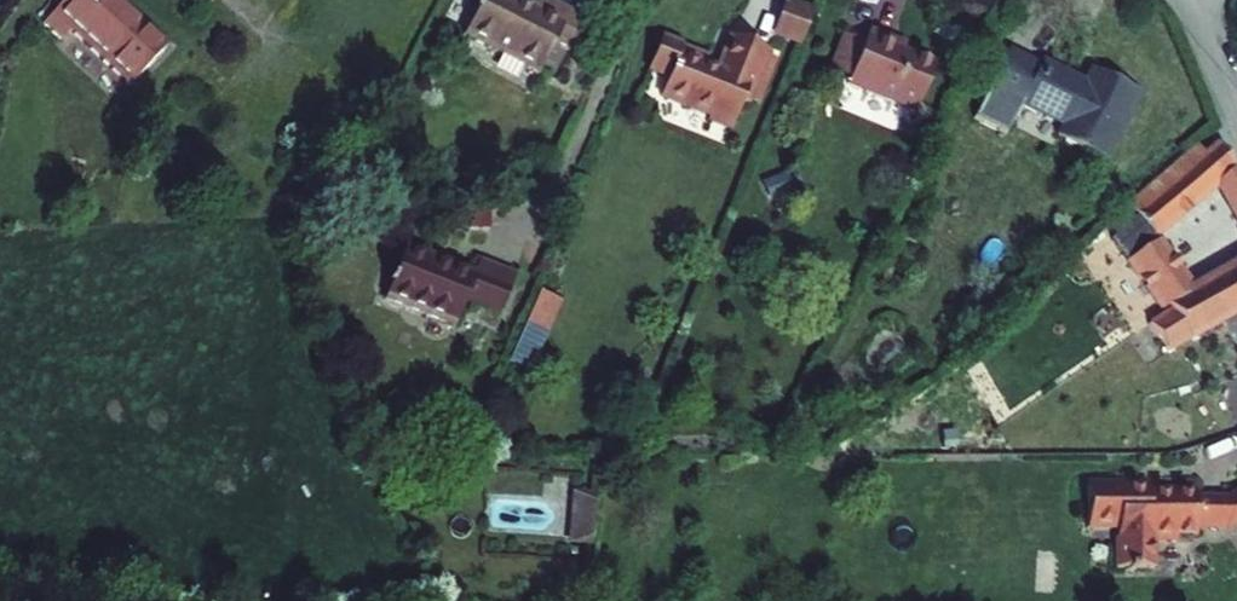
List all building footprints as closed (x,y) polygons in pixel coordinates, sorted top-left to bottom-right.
[(46,25),(60,38),(66,31),(126,88),(165,48),(114,0),(70,0),(46,25)] [(515,0),(479,0),(463,39),(541,71),(555,38),(573,46),(587,11),(559,0),(531,0),(529,6),(515,0)] [(779,7),(768,35),(792,44),(803,16),(779,7)] [(758,52),(721,37),(707,71),(694,66),(697,58),(671,47),(672,45),(651,37),(637,70),(657,78),(650,96),(699,116),(697,120),(721,129),(732,102),(737,104),(738,101),(756,56),(758,52)] [(838,84),(836,90),(904,120),(924,72),(875,51),(877,46),(859,38),(853,49),(838,84)] [(819,75),(838,84),(853,49),(834,40),(819,75)] [(1029,59),(998,43),(971,97),(962,113),(988,127),(997,110),(1004,96),(1053,122),(1049,131),(1096,155),(1131,87),(1083,63),(1073,82),(1061,76),(1065,69),(1032,53),(1029,59)] [(767,60),(756,56),(738,101),(749,105),(767,60)] [(1217,141),(1202,153),(1196,146),(1134,194),(1127,201),(1136,215),(1129,220),(1141,237),(1151,230),(1211,183),(1236,224),(1236,177),(1217,141)] [(1156,237),(1151,230),(1141,237),(1146,243),(1156,237)] [(1199,278),(1195,272),(1186,277),(1156,237),(1146,243),(1125,256),(1156,303),(1170,307),(1147,322),(1163,346),(1236,307),(1236,257),(1199,278)] [(474,270),(402,242),(382,292),(455,320),(465,294),(496,306),(511,267),(480,255),(474,270)] [(541,286),(510,358),(535,369),(566,297),(541,286)] [(1134,475),(1087,476),(1088,519),(1118,518),(1118,561),(1155,560),(1154,531),(1171,530),(1171,533),(1190,533),(1189,527),(1194,527),(1195,518),(1195,491),(1195,482),(1134,481),(1134,475)] [(1225,491),(1236,513),(1236,485),(1225,491)] [(585,543),(589,492),(565,490),(561,542),(585,543)] [(1195,491),(1195,518),(1236,518),(1236,513),(1225,491),(1195,491)]
